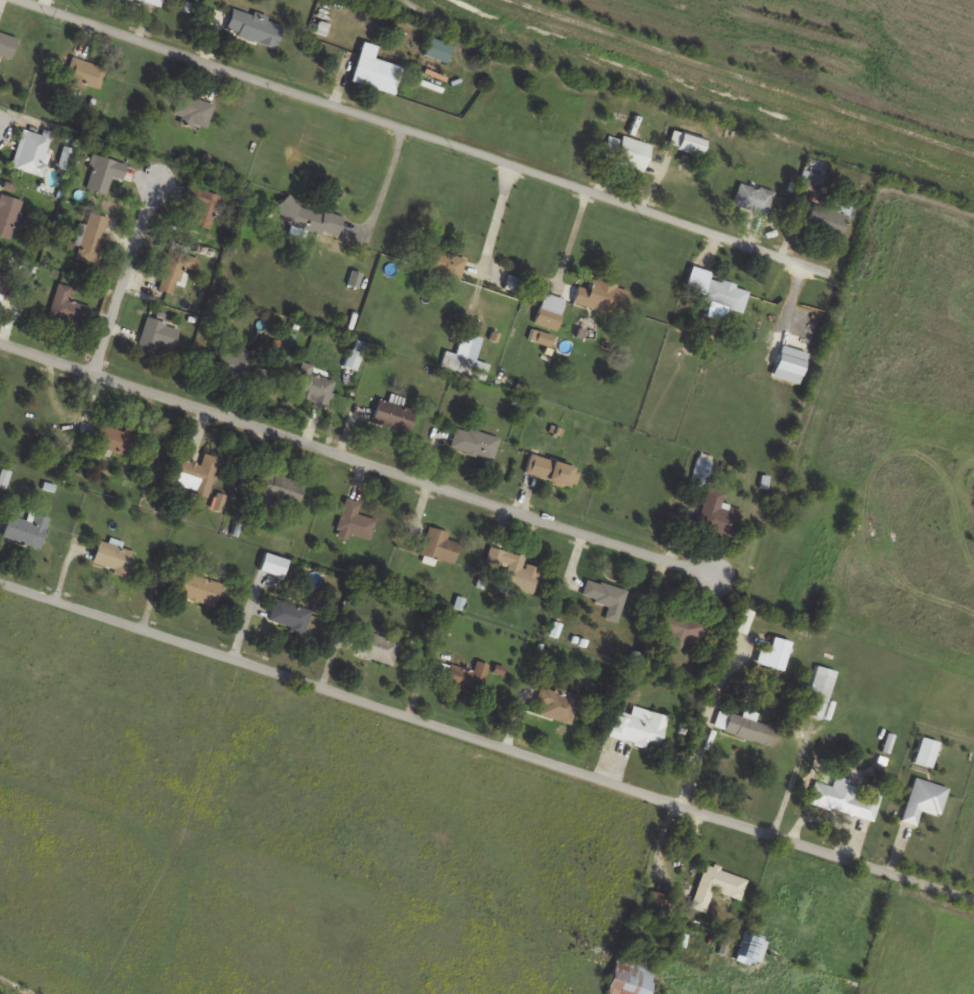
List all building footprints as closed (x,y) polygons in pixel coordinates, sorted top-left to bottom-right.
[(277,47),(284,23),(232,9),(225,34),(277,47)] [(17,37),(0,33),(0,57),(12,60),(17,37)] [(377,47),(361,42),(350,83),(394,95),(401,67),(373,59),(377,47)] [(107,68),(74,58),(67,79),(100,89),(107,68)] [(173,116),(206,128),(215,105),(181,93),(173,116)] [(669,145),(698,158),(705,142),(676,128),(669,145)] [(11,168),(41,177),(55,134),(43,130),(42,135),(24,130),(11,168)] [(645,171),(652,145),(622,137),(621,139),(608,136),(602,159),(645,171)] [(108,194),(112,178),(124,181),(128,165),(93,156),(85,189),(108,194)] [(801,187),(823,192),(826,177),(804,172),(801,187)] [(733,206),(767,217),(775,194),(741,182),(733,206)] [(181,223),(210,231),(220,196),(191,187),(181,223)] [(16,227),(24,201),(1,194),(0,196),(0,237),(11,241),(15,227),(16,227)] [(848,216),(814,205),(806,229),(840,240),(848,216)] [(99,266),(110,218),(88,214),(77,261),(99,266)] [(421,271),(460,282),(467,257),(428,246),(421,271)] [(196,273),(200,259),(169,251),(158,290),(176,295),(183,269),(196,273)] [(11,301),(18,275),(0,270),(0,298),(11,301)] [(743,313),(749,291),(708,279),(701,302),(743,313)] [(622,315),(628,288),(592,280),(589,291),(579,288),(575,304),(622,315)] [(72,287),(57,284),(49,319),(85,328),(90,307),(69,302),(72,287)] [(557,331),(566,300),(543,293),(534,324),(557,331)] [(180,327),(147,317),(139,345),(172,354),(180,327)] [(442,365),(486,376),(489,364),(476,361),(482,338),(462,333),(457,355),(445,352),(442,365)] [(235,354),(223,350),(216,371),(250,382),(258,355),(238,348),(235,354)] [(335,382),(312,375),(315,366),(299,361),(288,395),(327,407),(335,382)] [(408,434),(416,411),(379,399),(371,421),(408,434)] [(132,458),(140,433),(126,428),(125,432),(102,425),(95,447),(132,458)] [(450,449),(492,464),(500,440),(458,426),(450,449)] [(208,497),(221,459),(205,454),(201,466),(179,459),(171,485),(208,497)] [(524,475),(573,489),(579,469),(530,456),(524,475)] [(303,483),(263,472),(255,500),(296,511),(303,483)] [(735,540),(743,510),(722,505),(725,492),(707,487),(696,530),(735,540)] [(336,531),(370,540),(376,521),(357,515),(361,504),(345,499),(336,531)] [(9,516),(3,538),(41,549),(49,519),(30,513),(28,521),(9,516)] [(447,540),(449,534),(429,528),(420,554),(453,565),(459,544),(447,540)] [(93,564),(114,570),(113,575),(128,578),(135,551),(98,542),(93,564)] [(525,558),(497,550),(493,564),(505,568),(500,585),(533,594),(540,569),(523,564),(525,558)] [(283,577),(287,559),(264,554),(259,572),(283,577)] [(214,608),(222,585),(185,573),(177,596),(214,608)] [(627,590),(586,580),(582,598),(608,605),(604,620),(618,624),(627,590)] [(304,635),(312,612),(276,599),(268,622),(304,635)] [(656,632),(699,645),(705,623),(662,610),(656,632)] [(400,641),(363,632),(357,656),(394,665),(400,641)] [(771,652),(744,645),(740,660),(766,668),(771,652)] [(443,683),(477,697),(490,666),(477,661),(471,675),(442,663),(438,674),(446,677),(443,683)] [(823,721),(838,673),(817,666),(807,697),(815,699),(810,717),(823,721)] [(532,714),(570,725),(579,697),(541,685),(532,714)] [(667,717),(633,706),(630,716),(614,711),(606,736),(656,752),(667,717)] [(767,744),(772,727),(744,720),(744,718),(719,712),(714,732),(767,744)] [(931,770),(939,744),(921,738),(913,764),(931,770)] [(808,804),(873,823),(882,791),(835,778),(833,788),(814,783),(808,804)] [(901,823),(917,828),(922,813),(940,818),(948,788),(914,779),(901,823)] [(746,879),(703,865),(689,909),(704,914),(711,892),(739,901),(746,879)] [(763,942),(744,935),(736,957),(756,963),(763,942)] [(656,966),(617,954),(604,993),(647,993),(656,966)]
